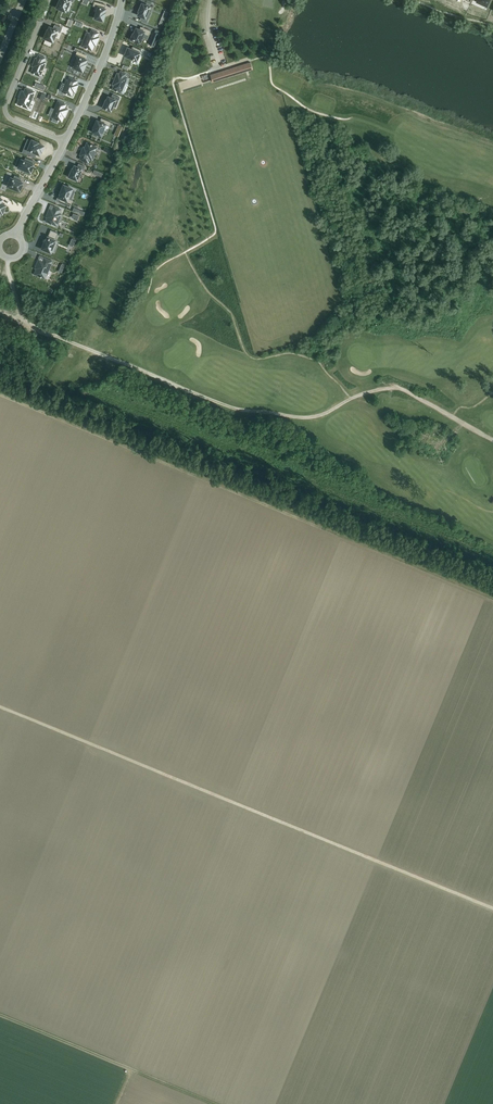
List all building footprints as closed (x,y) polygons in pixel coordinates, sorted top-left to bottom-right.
[(74,0),(60,0),(56,8),(65,12),(70,1),(73,2),(74,0)] [(104,16),(105,13),(104,13),(105,9),(104,9),(106,5),(94,2),(93,6),(98,7),(95,19),(103,21),(103,20),(104,16)] [(139,12),(138,15),(142,17),(140,20),(147,23),(148,19),(145,18),(150,7),(142,4),(139,11),(139,12)] [(55,25),(53,29),(49,27),(48,31),(47,30),(44,38),(53,42),(57,31),(60,32),(62,28),(55,25)] [(133,34),(131,40),(132,40),(131,41),(135,43),(136,42),(139,43),(143,34),(148,36),(151,31),(141,27),(139,30),(136,28),(134,34),(133,34)] [(87,49),(87,48),(92,50),(94,45),(95,45),(99,38),(97,37),(98,33),(92,30),(90,34),(87,33),(82,46),(87,48),(86,49),(87,49)] [(125,55),(125,56),(137,61),(141,50),(133,47),(132,50),(128,48),(126,52),(125,55)] [(78,57),(74,68),(82,72),(85,66),(85,67),(86,64),(85,63),(86,60),(85,59),(86,56),(77,52),(75,56),(78,57)] [(34,74),(35,74),(40,76),(45,63),(43,62),(45,58),(38,56),(37,59),(36,59),(32,66),(34,67),(32,72),(34,73),(33,74),(34,74)] [(223,79),(221,71),(210,75),(212,82),(223,79)] [(117,74),(113,85),(114,85),(113,89),(117,91),(116,92),(117,92),(117,91),(121,92),(124,94),(128,84),(125,82),(127,78),(124,77),(125,74),(121,72),(120,75),(117,74)] [(67,95),(67,94),(71,96),(73,92),(74,92),(77,85),(75,84),(77,81),(69,78),(68,81),(67,81),(62,92),(66,93),(66,94),(67,95)] [(22,106),(28,108),(34,92),(26,89),(24,92),(22,91),(19,99),(20,99),(18,104),(21,105),(21,106),(22,106)] [(106,100),(103,108),(111,111),(115,100),(118,102),(120,97),(113,94),(111,98),(108,97),(107,100),(106,100)] [(58,102),(52,117),(53,118),(52,121),(57,123),(58,121),(59,121),(59,120),(62,121),(63,117),(64,117),(67,110),(64,108),(66,105),(58,102)] [(94,129),(93,132),(101,136),(103,130),(107,131),(109,126),(111,122),(101,118),(100,122),(97,121),(95,126),(94,126),(93,128),(94,129)] [(28,139),(25,145),(29,146),(28,150),(29,151),(27,155),(35,158),(36,155),(36,154),(40,155),(41,151),(42,152),(42,151),(42,150),(43,147),(44,147),(43,147),(44,146),(38,144),(38,143),(38,142),(37,142),(35,142),(35,141),(33,141),(33,140),(32,140),(32,141),(30,140),(28,139)] [(82,155),(80,159),(88,162),(89,159),(92,160),(97,148),(92,145),(91,144),(91,145),(87,143),(85,148),(83,148),(80,155),(82,155)] [(21,160),(18,168),(30,173),(33,165),(31,164),(32,160),(26,158),(24,161),(21,160)] [(69,176),(69,177),(70,177),(70,178),(74,180),(74,179),(77,180),(81,169),(83,170),(85,166),(79,164),(77,167),(74,166),(73,169),(72,169),(71,173),(70,173),(71,173),(70,174),(70,175),(70,176),(69,175),(69,176)] [(11,178),(7,186),(19,191),(23,183),(20,182),(21,178),(15,176),(14,179),(11,178)] [(60,198),(59,202),(70,207),(72,200),(68,198),(72,189),(63,185),(60,194),(61,194),(59,198),(60,198)] [(48,217),(46,221),(50,223),(50,224),(51,224),(51,223),(56,225),(61,214),(59,213),(60,210),(54,207),(52,211),(49,210),(46,217),(48,217)] [(44,243),(42,249),(51,253),(56,240),(55,240),(58,233),(51,230),(48,237),(47,237),(46,241),(45,240),(44,243)] [(37,269),(35,274),(41,277),(40,277),(41,278),(42,277),(45,278),(52,261),(44,258),(43,262),(39,260),(35,268),(37,269)]
